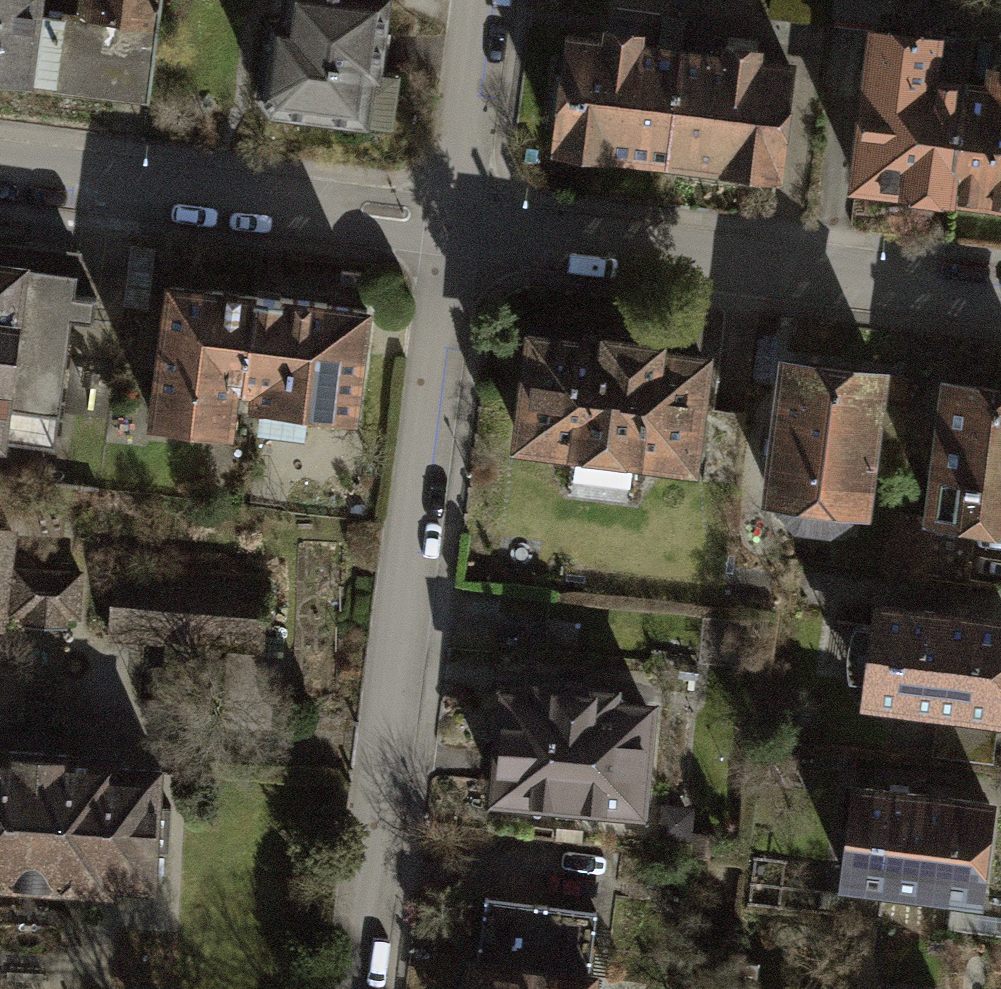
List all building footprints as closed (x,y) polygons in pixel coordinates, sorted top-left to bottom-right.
[(25,81),(34,16),(36,0),(0,0),(0,78),(25,81)] [(34,16),(25,81),(149,99),(161,0),(87,0),(85,23),(34,16)] [(285,22),(271,21),(262,93),(274,111),(391,126),(397,74),(378,72),(387,0),(288,0),(285,22)] [(773,12),(831,19),(832,11),(833,0),(775,0),(773,12)] [(832,11),(871,15),(872,0),(833,0),(832,11)] [(559,147),(664,161),(678,52),(638,47),(639,34),(606,29),(604,42),(574,38),(559,147)] [(856,185),(953,196),(966,85),(972,37),(933,32),(932,40),(875,33),(856,185)] [(664,161),(777,177),(790,66),(755,61),(756,50),(725,46),(724,57),(678,52),(664,161)] [(966,85),(953,196),(1000,202),(1000,69),(999,69),(997,88),(966,85)] [(54,445),(70,320),(93,323),(97,297),(73,294),(77,261),(21,254),(0,251),(0,438),(54,445)] [(234,382),(245,383),(256,297),(170,286),(153,422),(228,431),(234,382)] [(367,311),(256,297),(245,383),(255,384),(253,406),(354,418),(367,311)] [(532,335),(518,445),(691,465),(704,357),(657,351),(659,342),(606,336),(605,344),(532,335)] [(770,497),(863,508),(880,374),(787,363),(770,497)] [(1000,525),(1000,388),(950,382),(933,517),(1000,525)] [(5,560),(10,513),(0,512),(0,604),(5,560)] [(104,558),(97,626),(234,640),(255,643),(262,573),(104,558)] [(5,560),(0,604),(0,612),(17,614),(16,622),(60,626),(62,616),(74,616),(77,566),(5,560)] [(867,700),(1000,716),(1000,621),(878,606),(867,700)] [(587,804),(639,809),(648,707),(612,704),(612,695),(536,688),(535,697),(505,694),(496,796),(545,800),(556,816),(577,816),(587,804)] [(997,726),(937,719),(933,755),(993,763),(997,726)] [(107,888),(108,878),(150,881),(158,758),(117,755),(117,746),(0,738),(0,881),(107,888)] [(857,786),(845,881),(978,898),(990,803),(857,786)] [(599,910),(484,896),(472,988),(589,988),(599,910)]
